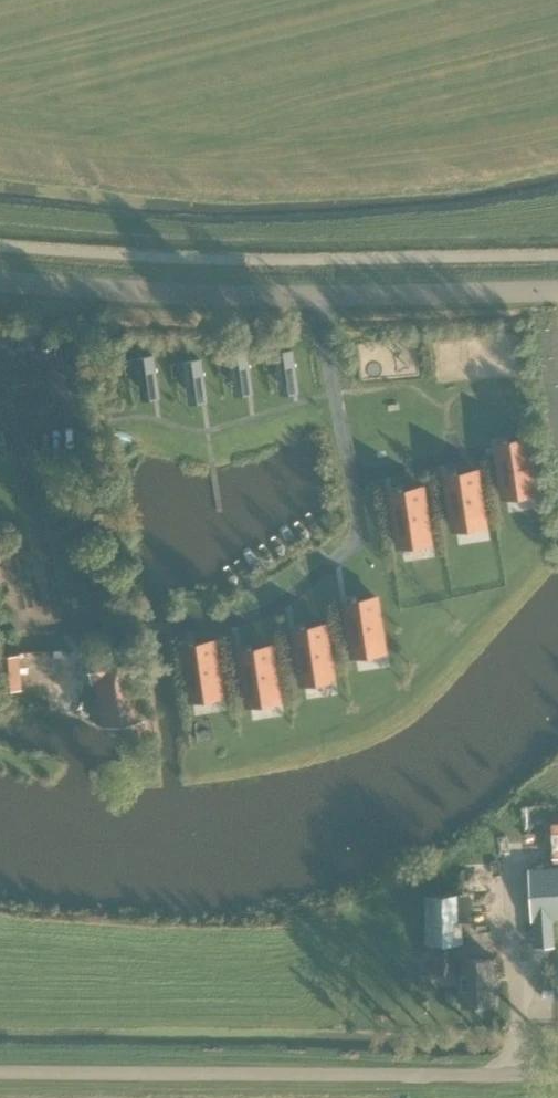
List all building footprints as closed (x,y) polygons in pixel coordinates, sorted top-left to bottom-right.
[(293,350),(277,352),(282,384),(298,382),(293,350)] [(247,351),(231,354),(235,385),(252,382),(247,351)] [(369,354),(371,381),(393,380),(391,353),(369,354)] [(154,355),(138,358),(142,389),(159,387),(154,355)] [(202,359),(185,362),(190,393),(206,391),(202,359)] [(527,438),(498,442),(506,498),(508,498),(507,491),(535,487),(527,438)] [(477,470),(447,474),(456,530),(457,530),(456,523),(484,519),(477,470)] [(422,487),(393,491),(401,547),(403,546),(402,539),(429,535),(422,487)] [(377,596),(347,600),(355,656),(357,656),(356,649),(384,645),(377,596)] [(325,624),(296,628),(304,684),(305,684),(304,677),(332,673),(325,624)] [(95,680),(102,679),(107,714),(140,710),(136,683),(140,682),(137,661),(133,662),(132,657),(137,657),(134,639),(108,643),(110,655),(92,658),(95,680)] [(214,640),(184,644),(192,700),(194,700),(193,693),(221,689),(214,640)] [(271,645),(242,649),(250,705),(251,705),(250,698),(278,694),(271,645)] [(18,657),(0,658),(0,665),(2,689),(21,688),(18,657)] [(531,869),(534,920),(535,920),(536,947),(555,946),(553,919),(557,918),(557,867),(531,869)] [(464,896),(428,896),(428,943),(420,943),(420,973),(455,974),(455,943),(464,942),(464,896)] [(495,958),(463,958),(464,1004),(496,1003),(495,958)]
